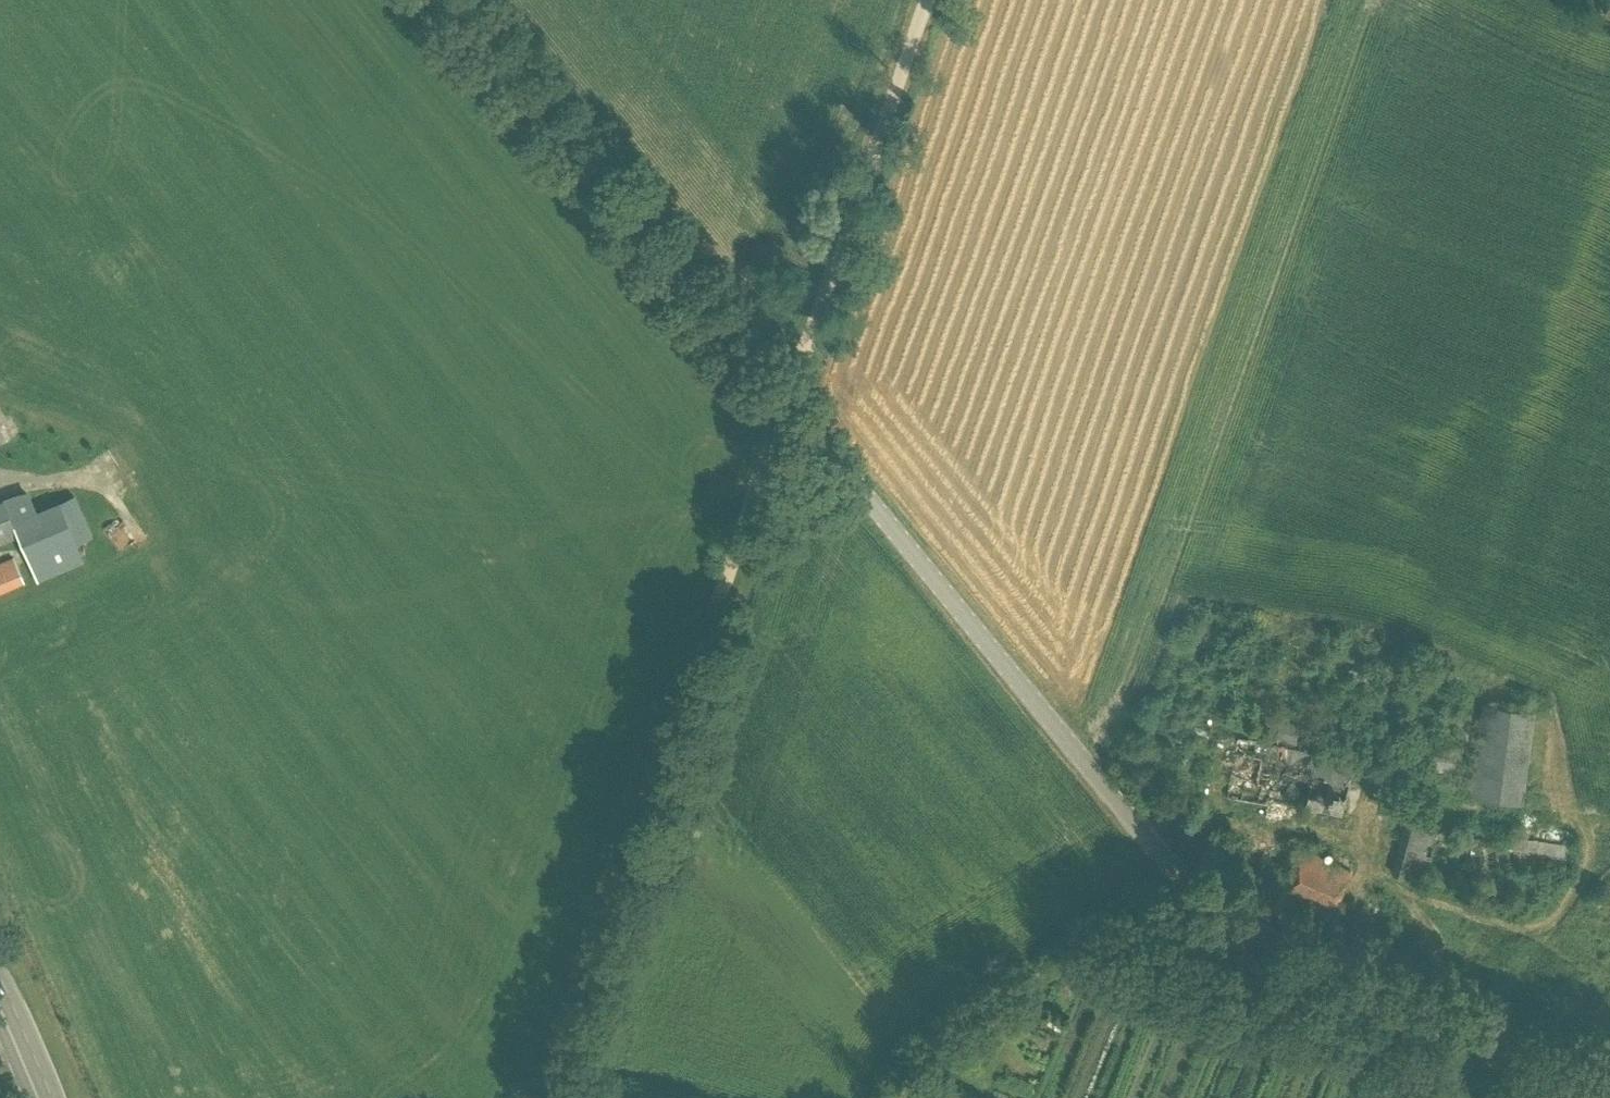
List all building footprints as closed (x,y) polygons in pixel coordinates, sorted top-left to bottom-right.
[(14,432),(3,410),(0,411),(0,438),(14,432)] [(1,501),(0,501),(0,541),(19,533),(37,578),(83,560),(58,501),(10,521),(1,501)] [(22,579),(14,558),(0,564),(0,588),(22,579)] [(1523,801),(1534,711),(1483,704),(1472,795),(1523,801)] [(1136,731),(1153,726),(1149,715),(1132,720),(1136,731)] [(1297,743),(1300,724),(1274,720),(1271,739),(1297,743)] [(1343,814),(1354,759),(1239,737),(1228,796),(1269,804),(1267,816),(1287,820),(1290,804),(1343,814)] [(1452,771),(1454,747),(1411,743),(1408,767),(1452,771)] [(1436,832),(1407,824),(1395,872),(1424,879),(1430,856),(1474,867),(1572,869),(1573,840),(1538,840),(1538,839),(1497,838),(1497,841),(1437,829),(1436,832)] [(1333,918),(1352,869),(1305,850),(1285,899),(1333,918)]
